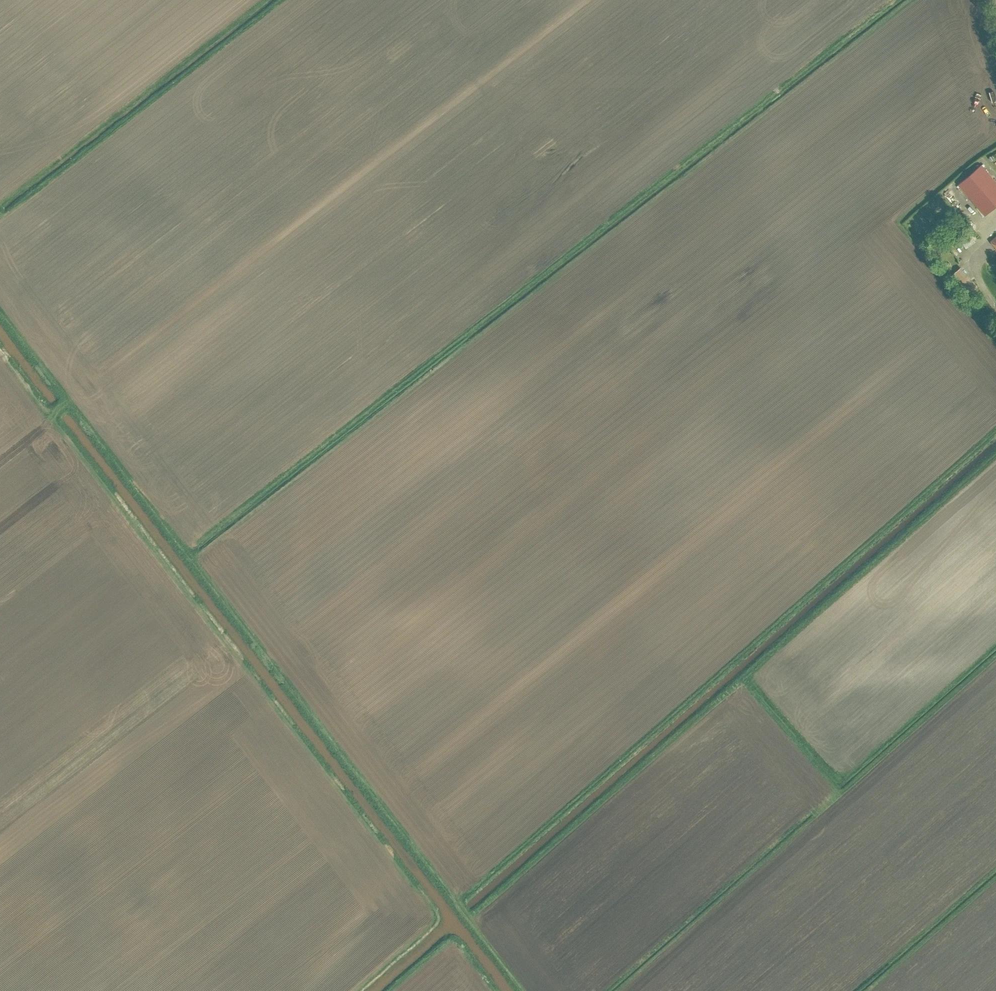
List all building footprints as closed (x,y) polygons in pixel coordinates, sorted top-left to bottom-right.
[(958,184),(984,215),(995,205),(995,183),(981,165),(958,184)] [(977,284),(961,267),(956,272),(972,289),(977,284)]
